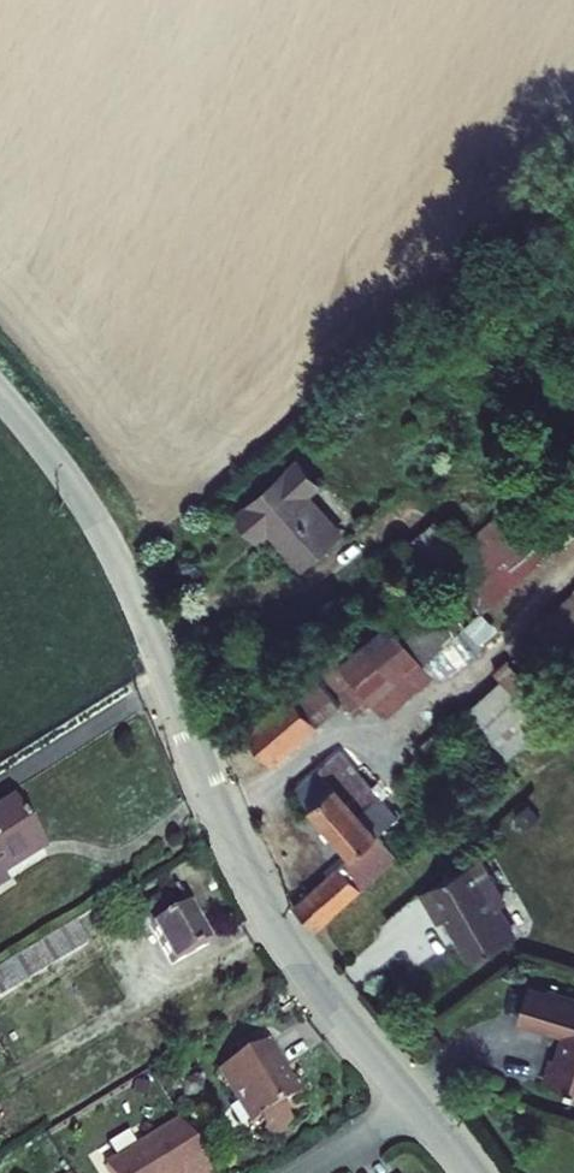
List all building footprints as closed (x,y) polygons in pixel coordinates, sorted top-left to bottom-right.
[(267,533),(299,568),(340,532),(308,496),(317,488),(294,462),(233,516),(257,542),(267,533)] [(454,564),(489,605),(563,541),(528,501),(454,564)] [(406,546),(427,571),(454,548),(433,523),(406,546)] [(391,619),(426,659),(489,605),(454,564),(391,619)] [(523,703),(573,658),(573,591),(548,614),(566,634),(538,658),(525,644),(510,656),(518,665),(502,679),(523,703)] [(371,689),(385,706),(431,666),(426,659),(391,619),(345,658),(371,689)] [(256,734),(282,765),(371,689),(345,658),(256,734)] [(477,701),(515,744),(540,723),(523,703),(502,679),(477,701)] [(297,901),(314,930),(424,834),(405,812),(424,796),(364,729),(299,787),(355,851),(297,901)] [(0,797),(0,871),(9,866),(3,856),(46,830),(19,786),(0,797)] [(492,859),(431,895),(449,925),(461,918),(472,937),(470,941),(483,962),(525,936),(527,928),(514,906),(516,898),(492,859)] [(184,880),(148,901),(180,956),(217,935),(184,880)] [(0,973),(0,1002),(102,940),(89,919),(0,973)] [(573,1085),(573,990),(555,984),(554,987),(536,981),(525,1014),(570,1029),(562,1054),(558,1052),(550,1077),(573,1085)] [(298,1130),(286,1108),(309,1095),(300,1079),(297,1081),(286,1078),(283,1072),(288,1068),(270,1036),(242,1052),(246,1058),(222,1072),(231,1088),(233,1086),(255,1125),(261,1122),(273,1144),(298,1130)] [(181,1123),(106,1169),(108,1172),(212,1172),(181,1123)]
